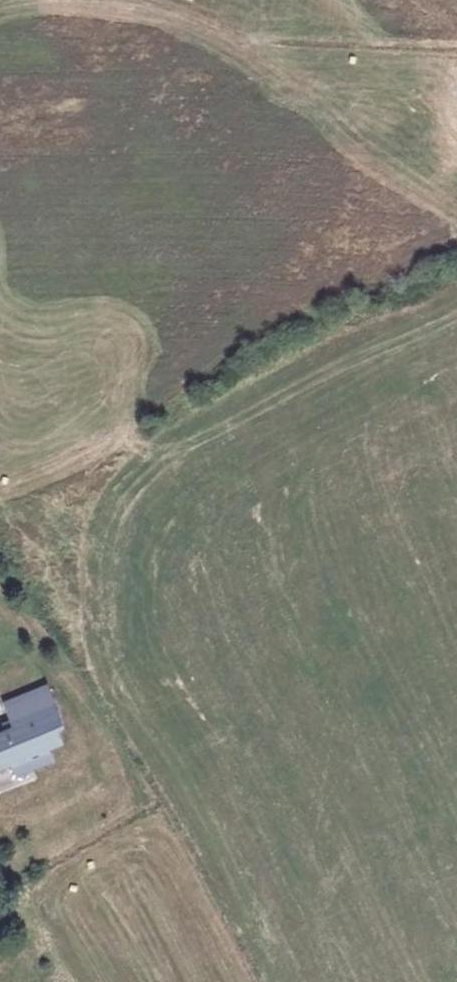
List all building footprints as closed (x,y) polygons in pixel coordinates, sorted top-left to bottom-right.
[(13,709),(21,727),(10,731),(13,738),(0,744),(0,776),(25,766),(29,777),(57,766),(52,754),(66,749),(60,735),(67,732),(51,694),(13,709)] [(13,709),(3,714),(10,731),(21,727),(13,709)]
